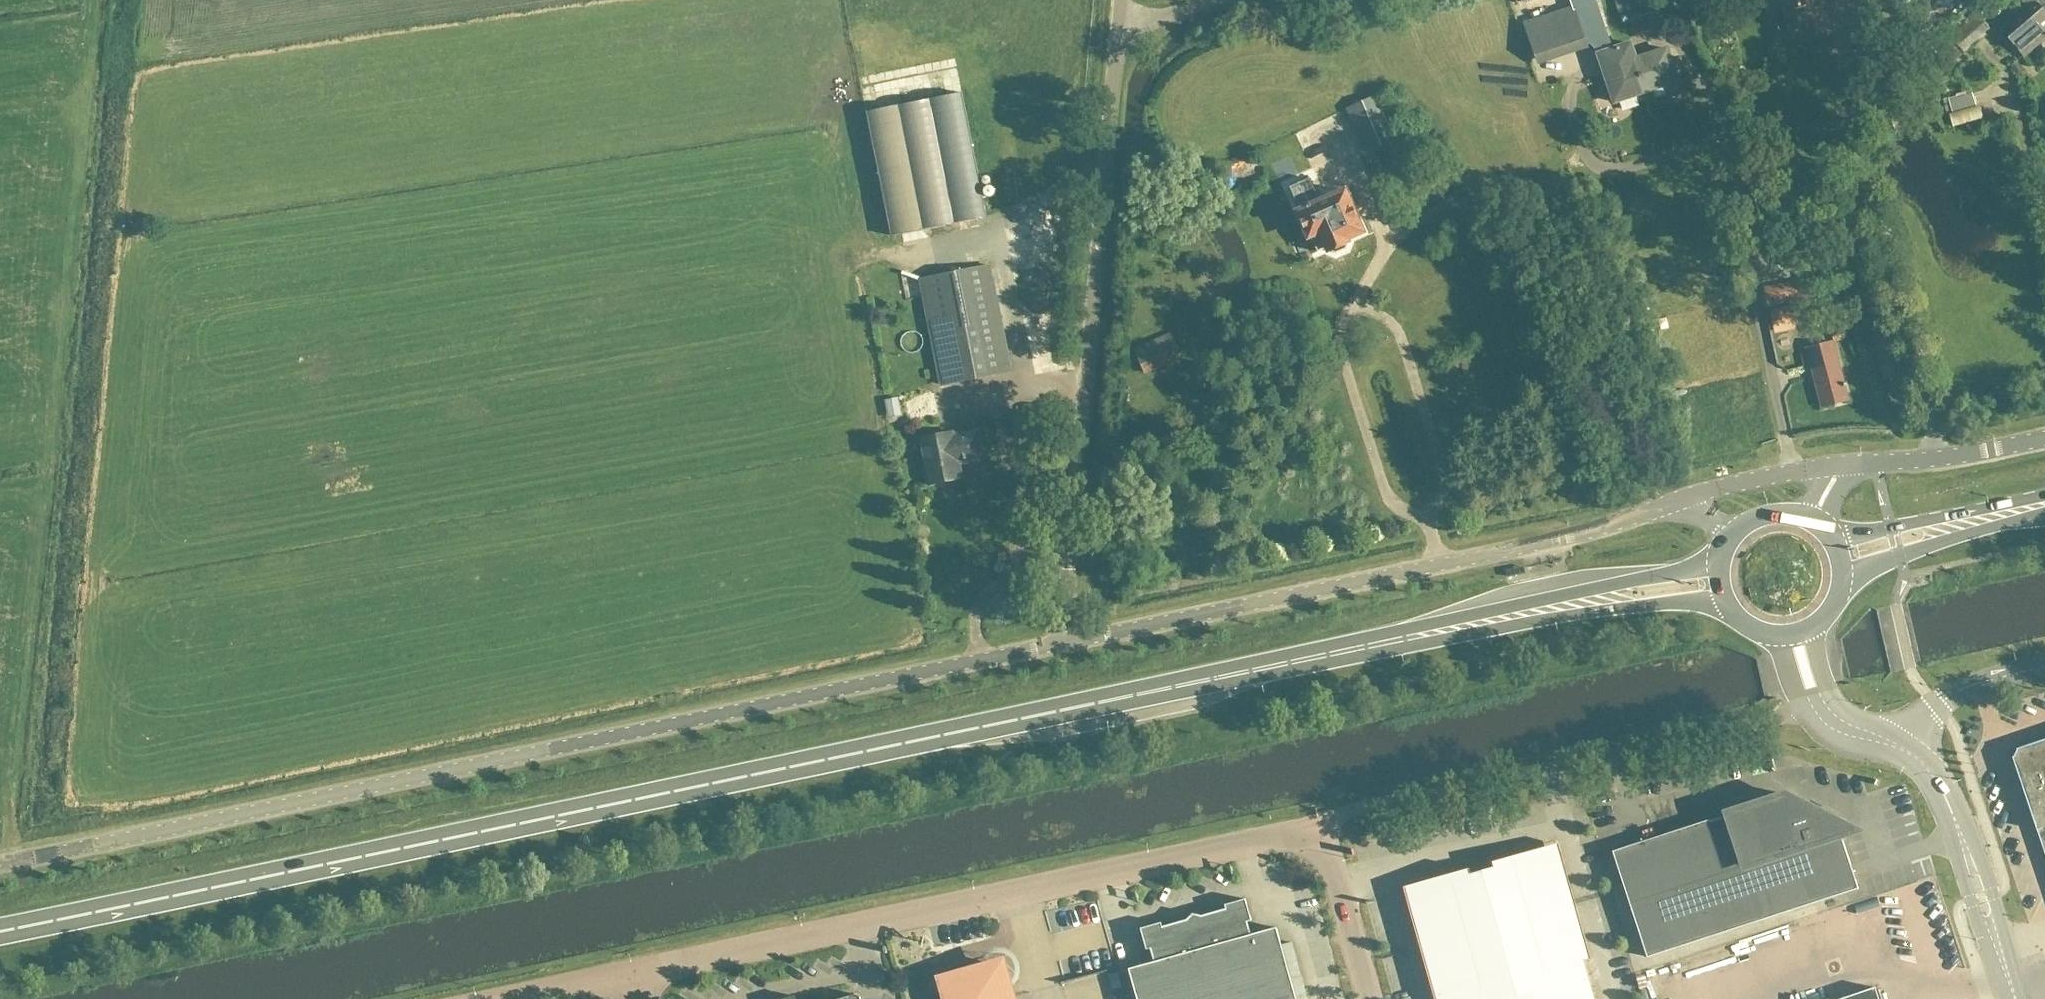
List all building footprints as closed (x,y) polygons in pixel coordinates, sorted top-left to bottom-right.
[(1571,7),(1573,6),(1586,45),(1588,45),(1597,57),(1612,51),(1593,0),(1569,0),(1571,7)] [(1648,23),(1649,29),(1655,27),(1657,30),(1673,21),(1668,13),(1659,0),(1624,0),(1615,3),(1620,20),(1643,14),(1648,23)] [(2022,4),(2026,9),(2000,32),(2023,58),(2044,39),(2044,1),(2044,0),(2026,0),(2022,4)] [(1536,66),(1588,50),(1586,45),(1573,6),(1571,7),(1522,24),(1536,66)] [(1964,55),(1989,34),(1974,18),(1949,39),(1946,36),(1930,51),(1936,57),(1927,65),(1936,76),(1942,71),(1939,67),(1944,62),(1949,67),(1964,55)] [(1634,63),(1628,46),(1612,51),(1597,57),(1614,105),(1676,83),(1672,72),(1677,70),(1674,61),(1669,63),(1666,52),(1634,63)] [(985,216),(959,93),(866,112),(890,234),(985,216)] [(1377,97),(1345,111),(1365,157),(1397,143),(1377,97)] [(1316,201),(1308,181),(1288,190),(1297,210),(1299,213),(1297,214),(1308,240),(1309,239),(1316,254),(1326,250),(1328,254),(1334,256),(1345,251),(1347,245),(1345,242),(1361,235),(1344,194),(1328,201),(1326,197),(1316,201)] [(939,388),(1009,374),(988,268),(918,282),(939,388)] [(1789,304),(1816,299),(1812,279),(1786,284),(1785,284),(1789,304)] [(1773,336),(1799,330),(1794,307),(1768,312),(1773,336)] [(1145,378),(1182,362),(1169,336),(1133,352),(1145,378)] [(1820,409),(1846,403),(1831,345),(1806,351),(1820,409)] [(875,405),(879,423),(895,419),(891,401),(875,405)] [(982,462),(977,433),(952,438),(951,434),(918,441),(923,467),(921,470),(923,481),(927,484),(927,488),(961,481),(958,467),(982,462)] [(2014,752),(2010,760),(2044,862),(2044,742),(2014,752)] [(1855,833),(1783,796),(1725,815),(1726,818),(1708,824),(1707,822),(1611,854),(1645,959),(1856,891),(1839,838),(1855,833)] [(1551,854),(1497,870),(1498,876),(1490,878),(1489,872),(1473,876),(1475,882),(1467,884),(1465,878),(1411,893),(1440,998),(1592,998),(1551,854)] [(1128,972),(1135,998),(1294,998),(1275,931),(1250,938),(1246,925),(1250,924),(1244,902),(1224,908),(1225,912),(1161,930),(1160,926),(1139,932),(1145,953),(1149,952),(1153,965),(1128,972)] [(1357,966),(1366,963),(1361,943),(1352,945),(1357,966)] [(1727,956),(1696,962),(1699,975),(1729,970),(1727,956)] [(1687,985),(1684,965),(1651,969),(1653,989),(1687,985)] [(942,998),(1013,998),(1006,976),(1002,973),(1002,972),(1002,971),(1002,970),(1001,968),(1000,967),(999,967),(998,966),(996,966),(994,967),(993,968),(988,966),(937,980),(942,998)] [(1873,989),(1845,998),(1876,998),(1873,989)]
